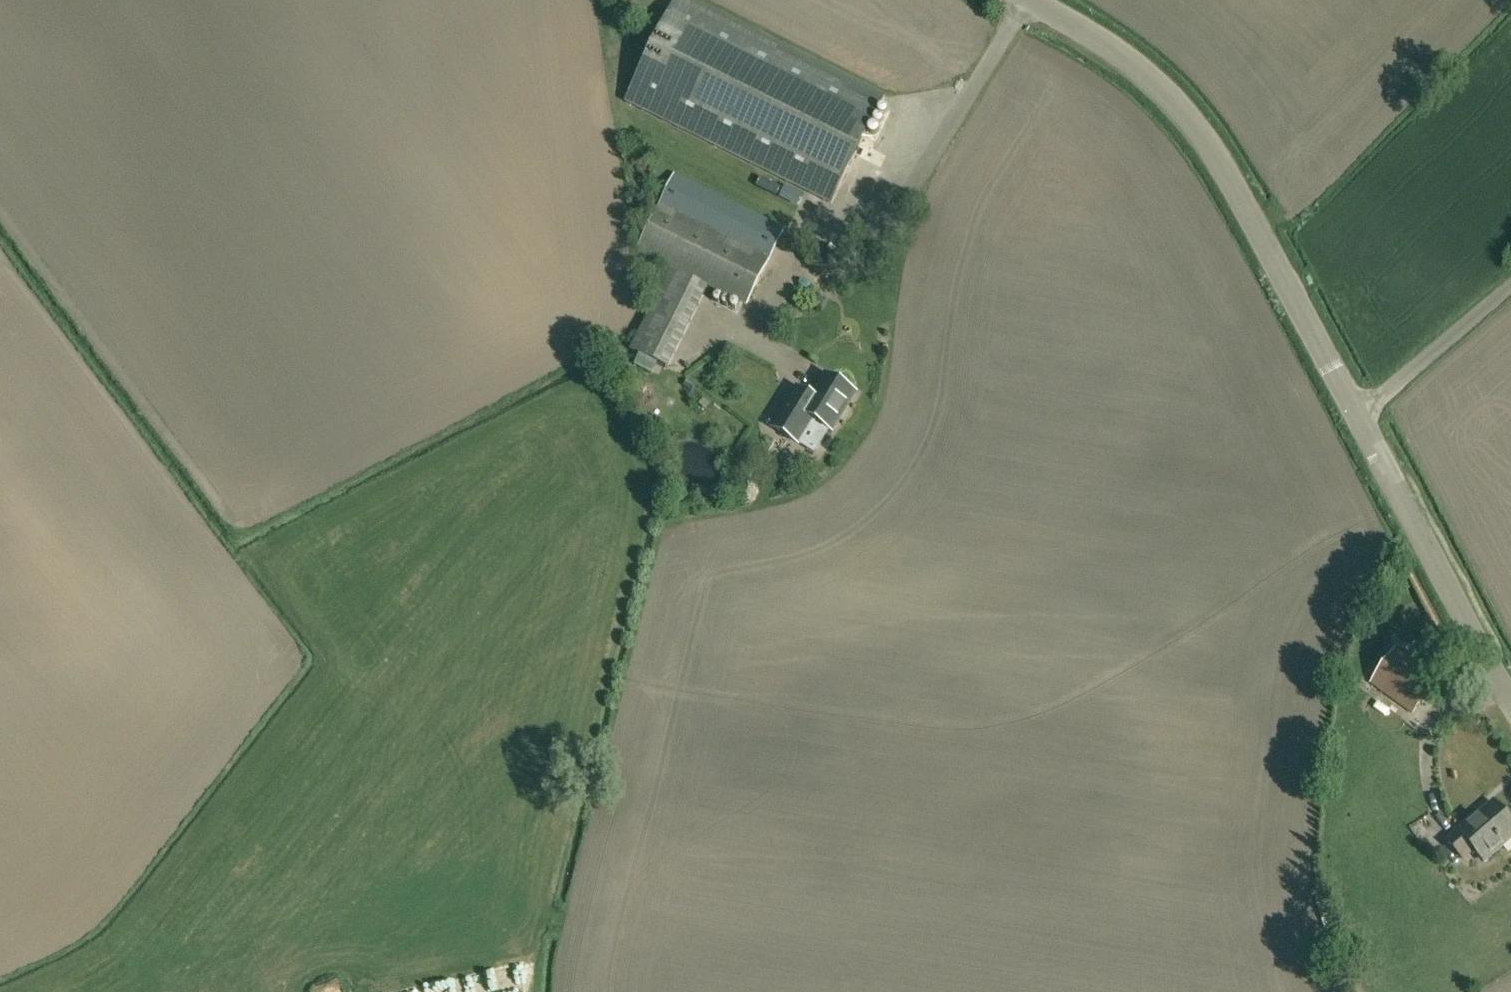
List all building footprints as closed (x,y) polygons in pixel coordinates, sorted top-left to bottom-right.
[(830,204),(884,96),(689,0),(678,0),(625,102),(830,204)] [(782,230),(674,175),(661,202),(769,256),(782,230)] [(769,256),(661,202),(636,250),(745,305),(766,265),(764,265),(769,256)] [(671,269),(631,350),(669,370),(709,288),(671,269)] [(797,388),(773,427),(799,443),(813,419),(832,431),(855,393),(826,375),(812,397),(797,388)] [(1413,714),(1436,681),(1394,651),(1371,683),(1413,714)] [(1389,704),(1383,711),(1398,722),(1403,714),(1389,704)] [(1510,837),(1510,822),(1494,802),(1460,832),(1459,830),(1447,840),(1463,858),(1474,849),(1484,861),(1510,837)]
